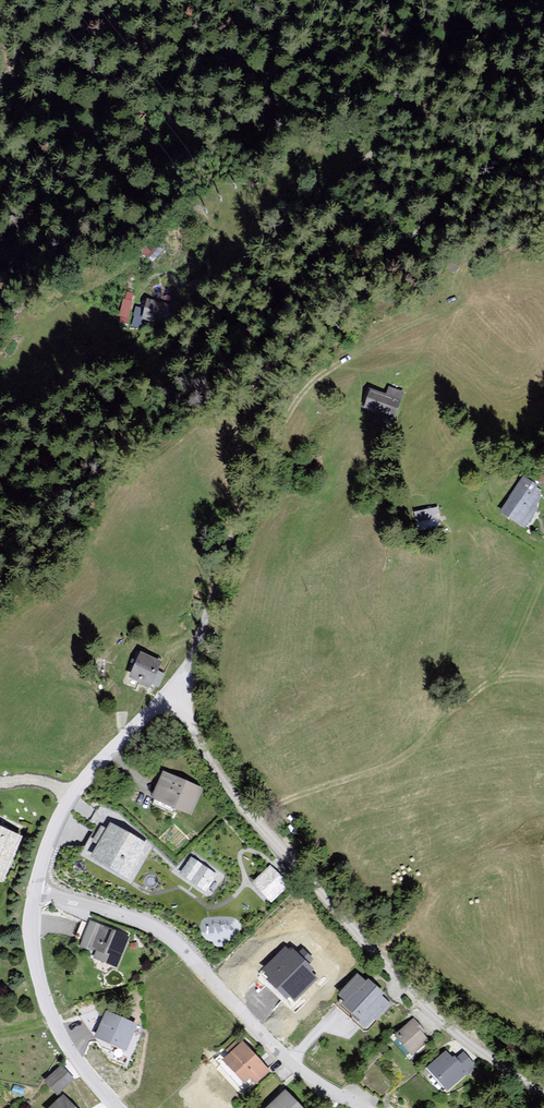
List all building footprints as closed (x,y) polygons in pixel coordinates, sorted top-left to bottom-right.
[(124,290),(121,322),(130,323),(134,291),(124,290)] [(144,315),(158,317),(160,299),(146,297),(144,315)] [(137,306),(132,325),(140,327),(145,308),(137,306)] [(385,395),(368,390),(361,412),(395,423),(404,394),(388,388),(385,395)] [(500,511),(523,525),(543,492),(543,487),(523,474),(500,511)] [(439,506),(414,512),(418,529),(443,524),(439,506)] [(161,664),(139,653),(125,681),(147,692),(161,664)] [(203,787),(162,770),(150,796),(192,814),(203,787)] [(128,881),(149,848),(111,825),(91,858),(128,881)] [(0,831),(0,881),(1,881),(20,841),(0,831)] [(192,857),(180,874),(205,891),(217,875),(192,857)] [(271,866),(253,882),(271,901),(289,885),(271,866)] [(130,938),(90,921),(80,944),(96,951),(93,958),(116,968),(130,938)] [(366,980),(358,973),(337,994),(343,999),(340,1002),(368,1028),(391,1004),(381,995),(383,993),(368,978),(366,980)] [(138,1026),(105,1012),(94,1038),(127,1052),(138,1026)] [(414,1018),(394,1034),(412,1055),(429,1041),(423,1033),(425,1031),(414,1018)] [(242,1041),(222,1060),(246,1085),(252,1079),(256,1083),(269,1070),(242,1041)] [(446,1050),(427,1067),(447,1091),(469,1072),(467,1070),(474,1064),(463,1052),(457,1057),(455,1055),(452,1057),(446,1050)] [(74,1080),(60,1064),(43,1079),(57,1095),(74,1080)] [(266,1107),(303,1107),(285,1089),(266,1107)] [(64,1097),(52,1107),(75,1107),(64,1097)]
